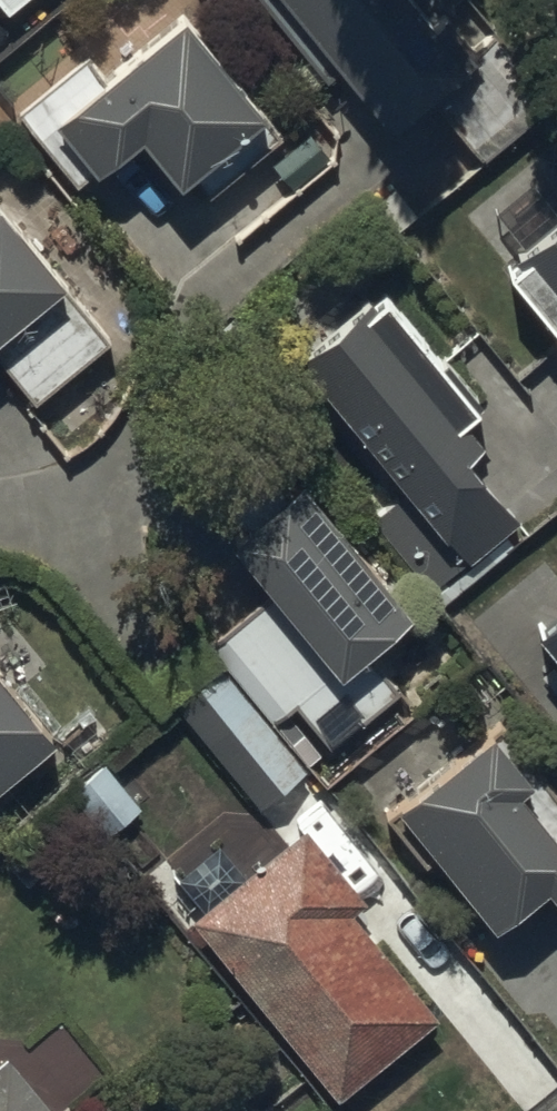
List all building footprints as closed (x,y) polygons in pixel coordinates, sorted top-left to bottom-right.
[(12,10),(25,0),(3,0),(12,10)] [(436,118),(482,173),(550,117),(494,49),(476,63),(453,36),(437,49),(396,0),(271,0),(396,151),(436,118)] [(212,204),(276,149),(185,43),(115,103),(83,67),(16,124),(80,200),(94,189),(101,197),(144,160),(184,207),(202,192),(212,204)] [(517,247),(528,259),(512,274),(556,326),(556,211),(517,247)] [(38,415),(111,355),(71,306),(69,308),(0,224),(0,368),(38,415)] [(359,300),(300,348),(406,476),(378,499),(437,570),(517,504),(472,450),(487,437),(468,415),(480,405),(391,297),(371,314),(359,300)] [(412,640),(306,504),(238,567),(270,609),(214,653),(274,730),(293,715),(326,758),(397,702),(373,672),(412,640)] [(522,596),(537,614),(528,622),(556,657),(556,567),(522,596)] [(128,804),(199,744),(230,780),(216,791),(231,809),(245,797),(265,821),(309,783),(220,678),(74,802),(112,846),(142,821),(128,804)] [(58,762),(0,694),(0,812),(58,762)] [(403,828),(499,949),(548,910),(556,922),(556,861),(524,819),(536,809),(494,755),(403,828)] [(193,932),(339,1110),(340,1110),(437,1031),(350,926),(365,913),(306,840),(193,932)] [(13,1070),(0,1080),(0,1110),(45,1110),(13,1070)]
